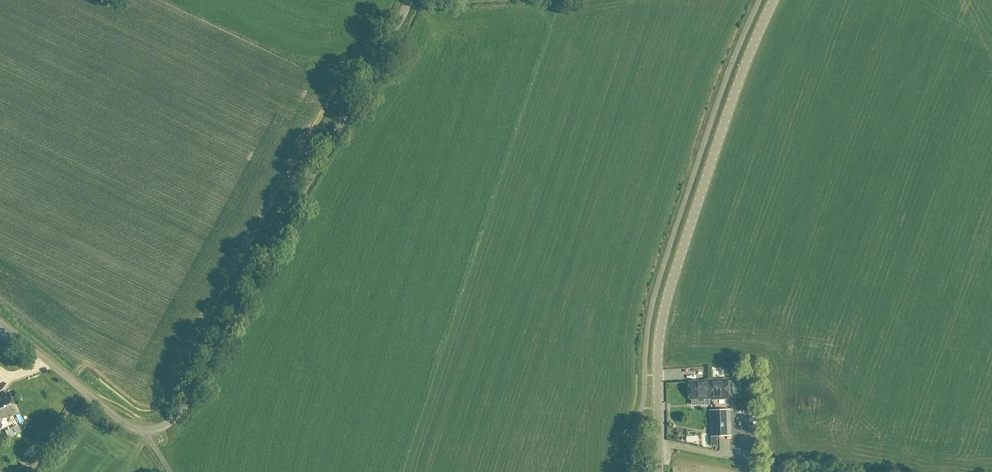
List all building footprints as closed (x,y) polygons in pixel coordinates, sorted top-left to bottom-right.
[(710,380),(710,381),(710,398),(710,399),(729,398),(728,380),(710,380)] [(690,382),(691,399),(710,398),(710,381),(690,382)] [(0,398),(0,420),(17,412),(8,394),(0,398)] [(710,410),(711,433),(711,436),(732,436),(731,410),(710,410)] [(706,445),(711,443),(708,436),(703,438),(706,445)]
